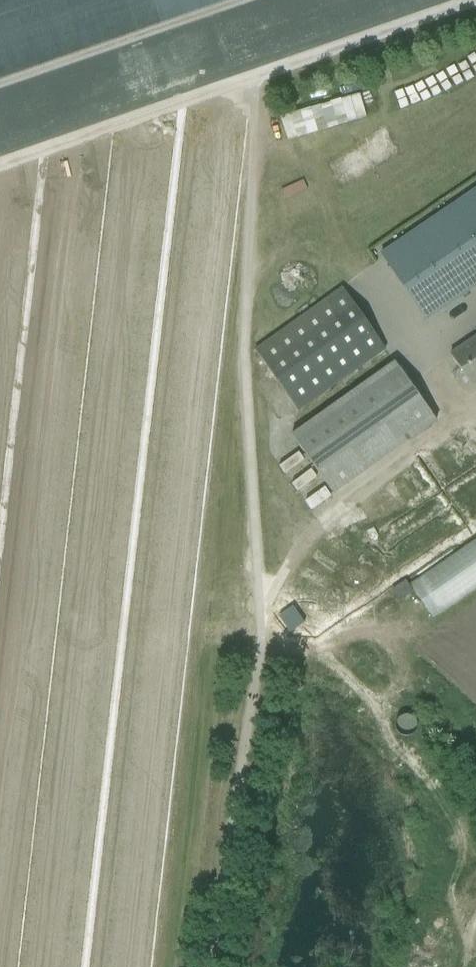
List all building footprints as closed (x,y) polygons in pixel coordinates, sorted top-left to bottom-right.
[(474,196),(462,205),(465,209),(436,229),(433,225),(420,233),(423,237),(394,257),(391,253),(384,258),(429,324),(436,319),(433,315),(463,295),(466,299),(475,292),(475,288),(475,287),(475,286),(475,199),(474,196)] [(255,348),(299,412),(374,358),(377,363),(389,354),(341,287),(255,348)] [(475,383),(475,337),(449,355),(471,387),(475,383)] [(295,441),(328,488),(392,443),(383,430),(392,423),(406,442),(437,421),(394,360),(363,382),(368,389),(295,441)] [(425,613),(475,583),(475,535),(404,577),(425,613)] [(405,581),(391,591),(399,602),(413,592),(405,581)] [(305,623),(293,606),(280,615),(292,631),(305,623)]
